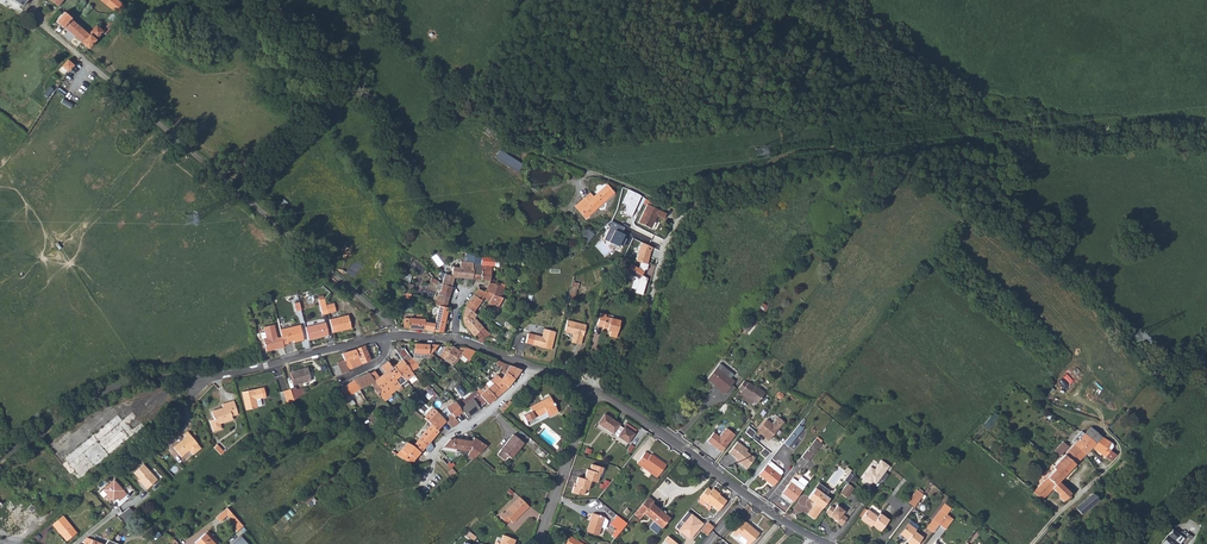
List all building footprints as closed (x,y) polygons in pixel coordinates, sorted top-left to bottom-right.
[(117,15),(124,8),(115,0),(98,0),(117,15)] [(55,23),(87,49),(103,33),(101,32),(96,27),(90,32),(91,33),(89,35),(84,31),(78,26),(70,20),(70,19),(68,17),(65,15),(63,13),(55,23)] [(109,22),(101,32),(103,33),(105,36),(114,25),(111,23),(109,22)] [(61,67),(67,71),(72,66),(66,61),(61,67)] [(495,157),(519,172),(524,163),(500,149),(495,157)] [(574,206),(578,211),(587,201),(594,209),(610,194),(616,201),(620,198),(623,200),(626,196),(616,190),(613,192),(606,184),(589,200),(587,197),(585,198),(584,197),(574,206)] [(585,218),(594,209),(587,201),(578,211),(585,218)] [(638,221),(651,228),(657,216),(664,219),(667,213),(648,204),(638,221)] [(586,229),(581,237),(589,243),(595,234),(586,229)] [(653,248),(643,243),(640,249),(637,261),(648,264),(651,253),(653,248)] [(464,258),(473,261),(474,256),(465,253),(464,258)] [(625,257),(618,266),(615,270),(621,274),(628,265),(626,264),(630,259),(625,257)] [(453,277),(472,279),(473,268),(473,262),(467,261),(460,261),(459,267),(453,267),(451,276),(442,273),(442,275),(443,276),(441,283),(451,287),(453,277)] [(639,263),(637,268),(643,270),(645,271),(647,265),(639,263)] [(488,282),(491,267),(476,264),(475,269),(473,268),(472,279),(488,282)] [(637,279),(633,293),(641,296),(646,279),(640,276),(643,270),(637,268),(636,269),(629,265),(625,272),(637,279)] [(435,285),(436,279),(433,276),(430,273),(428,271),(425,274),(430,280),(429,282),(435,285)] [(575,298),(579,282),(573,280),(569,297),(575,298)] [(435,302),(435,304),(439,305),(446,307),(451,287),(441,283),(440,289),(438,296),(436,302),(435,302)] [(489,283),(486,292),(494,294),(496,286),(497,284),(489,283)] [(413,286),(403,284),(402,293),(408,294),(408,290),(412,291),(413,286)] [(473,312),(483,297),(489,302),(488,303),(498,306),(502,297),(494,294),(486,292),(478,289),(465,307),(473,312)] [(324,299),(318,301),(322,315),(328,314),(326,306),(324,299)] [(334,304),(326,306),(328,314),(336,312),(334,304)] [(439,305),(434,323),(433,330),(432,332),(442,333),(448,308),(446,307),(439,305)] [(478,337),(476,339),(481,342),(490,334),(474,318),(476,315),(473,312),(465,307),(462,311),(462,316),(462,321),(464,326),(474,336),(475,334),(478,337)] [(597,313),(595,325),(605,328),(605,330),(608,331),(607,335),(614,337),(618,320),(610,318),(611,316),(597,313)] [(408,328),(423,329),(432,332),(433,330),(434,323),(423,322),(423,320),(420,319),(421,315),(419,315),(415,314),(413,319),(404,318),(404,327),(408,328)] [(329,320),(332,334),(351,329),(348,316),(329,320)] [(565,321),(562,332),(571,334),(569,343),(578,345),(580,336),(581,336),(584,325),(565,321)] [(751,324),(746,321),(740,329),(744,332),(751,324)] [(325,323),(305,328),(308,341),(329,336),(325,323)] [(276,338),(273,325),(262,327),(265,339),(262,340),(264,352),(283,348),(283,345),(281,337),(276,338)] [(299,325),(279,330),(281,337),(283,345),(288,344),(288,342),(293,341),(294,343),(303,341),(299,325)] [(526,336),(524,345),(539,348),(539,349),(550,351),(553,333),(542,331),(541,339),(526,336)] [(424,358),(427,358),(431,354),(438,345),(414,344),(414,357),(411,359),(404,363),(410,371),(417,366),(420,362),(424,358)] [(358,356),(361,365),(370,361),(364,346),(355,350),(358,356)] [(401,346),(395,350),(402,360),(408,355),(401,346)] [(443,347),(437,355),(452,365),(459,357),(461,355),(467,348),(464,347),(461,347),(460,347),(458,350),(452,346),(451,347),(449,350),(444,347),(443,347)] [(355,350),(341,355),(344,360),(344,361),(358,356),(355,350)] [(348,370),(361,365),(361,364),(358,356),(344,361),(348,370)] [(336,375),(348,371),(348,370),(344,361),(344,360),(336,363),(337,366),(333,367),(336,375)] [(403,379),(403,380),(405,382),(414,376),(412,373),(410,371),(404,363),(402,360),(394,366),(400,376),(403,379)] [(496,374),(491,380),(494,383),(498,380),(508,387),(516,376),(508,373),(513,366),(508,364),(503,363),(497,360),(495,363),(504,368),(501,371),(504,373),(501,377),(496,374)] [(382,375),(393,391),(393,392),(398,389),(398,390),(399,391),(400,391),(401,391),(401,390),(402,389),(402,388),(401,387),(400,387),(400,386),(405,382),(403,380),(403,379),(400,376),(394,366),(392,368),(387,362),(380,367),(384,372),(382,375)] [(716,367),(707,378),(716,386),(725,393),(734,382),(730,378),(733,374),(719,363),(716,367)] [(516,376),(521,369),(513,366),(508,373),(516,376)] [(291,373),(294,385),(311,381),(308,368),(291,373)] [(390,395),(393,391),(382,375),(379,378),(373,372),(369,375),(380,390),(380,392),(381,397),(382,398),(383,400),(385,402),(391,396),(390,395)] [(380,390),(369,375),(368,373),(353,381),(359,390),(371,383),(376,392),(380,390)] [(452,380),(447,388),(451,391),(456,383),(452,380)] [(501,392),(508,387),(498,380),(494,383),(493,383),(501,392)] [(744,380),(739,388),(742,391),(757,403),(765,393),(756,386),(755,387),(749,382),(748,383),(744,380)] [(346,399),(359,390),(353,381),(341,390),(346,399)] [(493,383),(479,395),(486,402),(488,404),(501,392),(493,383)] [(437,395),(428,385),(424,389),(433,400),(437,395)] [(724,394),(725,393),(716,386),(715,387),(724,394)] [(241,392),(245,410),(256,407),(254,400),(259,398),(262,398),(260,388),(252,390),(241,392)] [(279,391),(284,407),(293,400),(290,390),(289,388),(279,391)] [(295,389),(290,390),(293,400),(297,398),(303,394),(302,389),(296,391),(295,389)] [(429,404),(430,404),(433,400),(424,389),(421,391),(419,395),(418,396),(419,398),(421,396),(429,404)] [(352,399),(360,392),(359,390),(346,399),(351,407),(355,405),(352,399)] [(457,391),(452,394),(456,400),(461,397),(457,391)] [(479,408),(486,402),(479,395),(475,391),(469,396),(479,408)] [(550,395),(530,406),(533,411),(524,416),(529,425),(537,420),(536,417),(547,411),(550,410),(553,415),(559,411),(555,404),(556,404),(555,402),(554,402),(550,395)] [(466,418),(479,408),(469,396),(459,404),(462,407),(460,409),(466,418)] [(501,412),(502,413),(512,402),(509,400),(506,403),(505,402),(499,408),(502,410),(501,412)] [(210,421),(213,432),(222,430),(220,424),(232,420),(231,417),(230,412),(236,410),(233,402),(222,405),(223,408),(211,412),(213,420),(210,421)] [(444,408),(448,416),(449,415),(452,418),(460,413),(454,402),(444,408)] [(405,410),(410,407),(408,404),(400,410),(404,415),(407,413),(405,410)] [(131,412),(121,420),(118,423),(127,435),(131,432),(133,435),(143,427),(131,412)] [(431,424),(437,430),(445,421),(446,421),(444,420),(444,419),(438,412),(428,422),(431,424)] [(988,429),(999,416),(994,412),(983,425),(988,429)] [(621,424),(605,414),(599,424),(614,434),(615,432),(619,435),(618,436),(628,443),(635,433),(625,427),(623,428),(619,426),(621,424)] [(66,461),(61,465),(70,475),(74,472),(76,475),(74,476),(77,480),(105,458),(133,435),(131,432),(127,435),(118,423),(121,420),(117,415),(94,434),(64,458),(66,461)] [(452,428),(458,423),(452,418),(449,415),(448,416),(444,420),(446,421),(445,421),(452,428)] [(767,419),(758,431),(761,434),(763,433),(765,435),(764,436),(769,440),(784,421),(778,417),(773,424),(767,419)] [(418,439),(413,446),(407,443),(397,454),(395,456),(398,457),(403,459),(407,461),(413,462),(415,459),(420,453),(425,448),(428,453),(433,448),(430,442),(438,432),(437,430),(431,424),(418,439)] [(801,426),(799,424),(784,443),(788,446),(803,428),(801,426)] [(378,436),(382,428),(378,426),(374,433),(378,436)] [(1085,433),(1095,445),(1097,442),(1101,437),(1096,432),(1095,432),(1090,426),(1089,427),(1088,426),(1086,428),(1088,430),(1085,433)] [(749,427),(745,432),(752,438),(755,434),(755,431),(749,427)] [(720,453),(734,435),(725,428),(718,436),(712,432),(705,441),(720,453)] [(186,438),(174,448),(181,457),(189,450),(193,455),(201,449),(187,432),(183,436),(186,438)] [(1072,441),(1073,442),(1075,444),(1084,434),(1081,432),(1072,441)] [(1084,434),(1075,444),(1085,454),(1092,447),(1095,445),(1085,433),(1084,434)] [(512,434),(500,450),(507,455),(510,458),(523,443),(512,434)] [(464,455),(459,459),(465,465),(469,462),(473,458),(474,457),(486,446),(473,437),(472,442),(453,438),(452,440),(450,439),(442,447),(469,451),(466,455),(464,455)] [(1111,443),(1101,437),(1097,442),(1107,448),(1111,443)] [(822,444),(816,439),(811,445),(817,450),(822,444)] [(738,441),(729,452),(738,460),(738,462),(747,469),(755,458),(746,451),(748,449),(738,441)] [(1092,447),(1112,461),(1117,454),(1107,448),(1097,442),(1095,445),(1092,447)] [(1054,452),(1059,456),(1068,447),(1064,443),(1054,452)] [(1063,477),(1085,455),(1085,454),(1075,444),(1054,466),(1053,467),(1055,469),(1063,477)] [(817,450),(811,445),(801,458),(807,463),(817,450)] [(217,446),(214,448),(220,456),(224,453),(217,446)] [(507,455),(500,450),(496,454),(502,459),(502,458),(504,459),(507,455)] [(650,455),(645,452),(637,464),(642,467),(644,464),(660,474),(666,464),(651,454),(650,455)] [(455,464),(446,455),(442,458),(451,468),(455,464)] [(888,467),(880,460),(873,469),(870,467),(862,478),(870,484),(871,482),(874,484),(878,479),(882,482),(887,475),(883,472),(888,467)] [(782,471),(770,461),(767,465),(780,476),(782,473),(782,471)] [(158,479),(144,464),(134,473),(141,481),(140,482),(147,489),(158,479)] [(657,477),(660,474),(644,464),(642,467),(657,477)] [(586,474),(584,479),(591,481),(597,483),(600,474),(601,474),(603,468),(592,465),(590,471),(588,470),(587,474),(586,474)] [(780,476),(767,465),(759,474),(773,486),(781,476),(780,476)] [(1055,469),(1033,493),(1041,499),(1049,490),(1051,489),(1052,488),(1053,490),(1059,495),(1058,496),(1064,501),(1067,497),(1069,499),(1071,497),(1072,495),(1071,494),(1072,492),(1062,484),(1062,483),(1059,481),(1063,478),(1063,477),(1055,469)] [(584,479),(578,477),(576,484),(575,487),(574,486),(572,493),(578,495),(578,494),(583,496),(585,490),(588,491),(591,481),(584,479)] [(782,492),(794,501),(805,486),(794,478),(790,483),(790,482),(782,492)] [(114,480),(103,489),(112,501),(116,497),(119,501),(126,495),(114,480)] [(847,499),(854,489),(848,484),(840,494),(847,499)] [(711,490),(708,487),(699,497),(703,500),(705,499),(718,510),(727,500),(719,493),(720,493),(713,487),(711,490)] [(1049,490),(1041,499),(1043,501),(1053,490),(1052,488),(1051,489),(1049,490)] [(815,520),(830,499),(822,492),(821,493),(816,489),(809,498),(816,504),(808,515),(815,520)] [(908,502),(915,507),(924,495),(918,490),(908,502)] [(408,494),(412,502),(416,498),(412,491),(408,494)] [(1092,493),(1088,497),(1094,504),(1099,500),(1092,493)] [(655,501),(649,496),(634,515),(640,519),(645,513),(662,526),(670,517),(653,503),(655,501)] [(529,507),(528,505),(519,497),(503,513),(502,512),(499,515),(507,524),(510,521),(513,523),(529,507)] [(1094,504),(1088,497),(1075,508),(1081,515),(1094,504)] [(846,511),(838,505),(835,509),(831,506),(826,513),(837,521),(836,522),(842,526),(847,519),(843,515),(846,511)] [(867,510),(864,507),(859,515),(862,517),(860,519),(871,526),(873,525),(881,531),(889,519),(881,513),(878,516),(868,509),(867,510)] [(234,528),(237,532),(242,526),(226,508),(215,518),(219,522),(226,515),(227,514),(229,516),(228,517),(236,526),(234,528)] [(933,520),(940,525),(948,515),(941,509),(933,520)] [(605,516),(592,512),(586,530),(599,534),(601,526),(606,528),(608,520),(605,516)] [(119,518),(124,523),(128,519),(123,514),(119,518)] [(613,534),(617,537),(628,522),(622,518),(618,514),(614,518),(611,522),(618,528),(613,534)] [(953,520),(948,515),(940,525),(946,529),(953,520)] [(63,516),(53,524),(55,528),(56,527),(62,534),(61,534),(67,541),(77,533),(63,516)] [(744,519),(732,533),(746,543),(750,543),(760,533),(744,519)] [(940,525),(933,520),(927,528),(934,533),(940,525)] [(706,525),(701,530),(707,535),(714,526),(710,523),(708,526),(706,525)] [(908,523),(901,533),(908,539),(907,541),(911,543),(918,543),(923,537),(918,532),(916,534),(915,533),(917,529),(908,523)] [(472,533),(467,529),(463,534),(469,538),(469,537),(472,533)] [(1171,529),(1159,543),(1178,543),(1173,540),(1178,534),(1171,529)] [(205,534),(214,543),(217,543),(218,543),(207,531),(205,534)] [(194,543),(195,543),(214,543),(205,534),(194,543)] [(501,534),(497,543),(512,543),(514,539),(501,534)] [(1183,538),(1178,534),(1173,540),(1178,543),(1183,538)] [(570,535),(565,543),(589,543),(582,538),(580,541),(570,535)]
